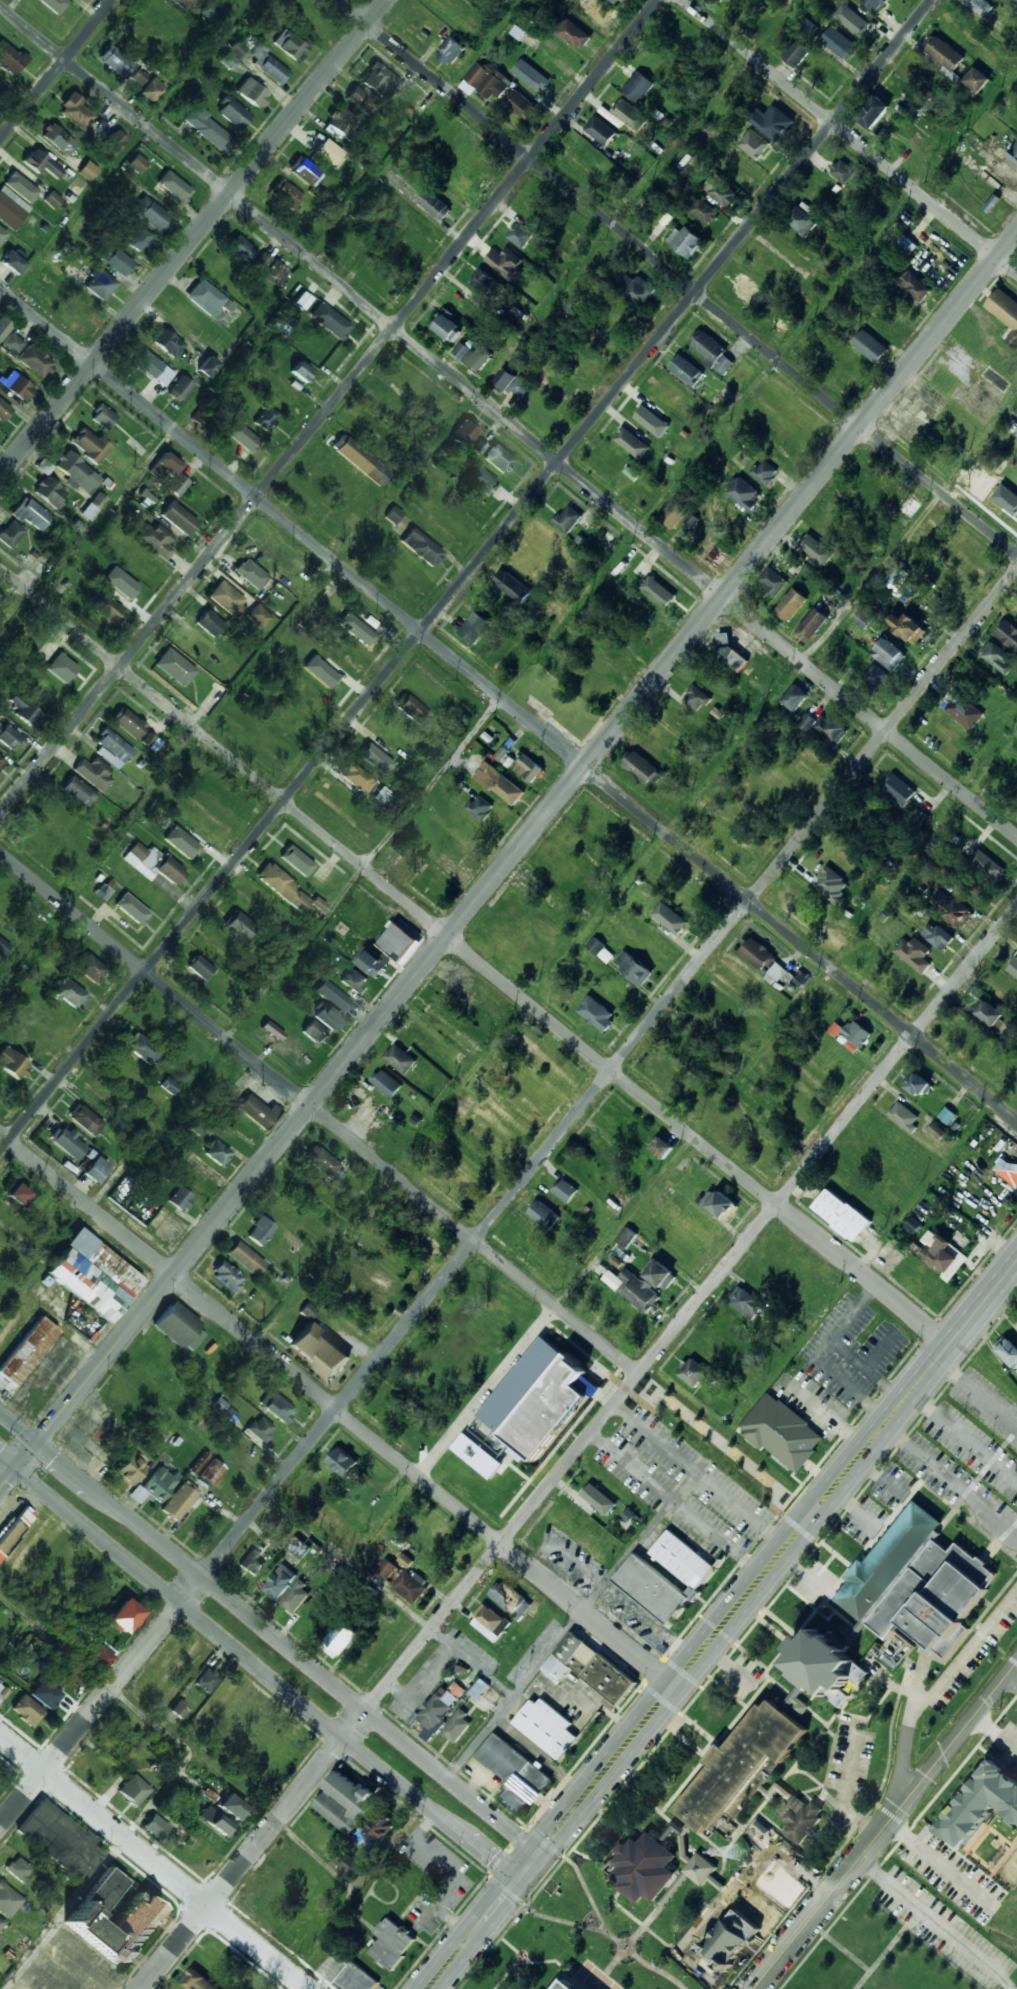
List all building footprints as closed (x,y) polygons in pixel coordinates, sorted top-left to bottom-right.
[(67,0),(37,0),(57,15),(68,1),(67,0)] [(182,10),(190,0),(170,0),(182,10)] [(878,11),(885,0),(861,0),(878,11)] [(984,18),(994,5),(988,0),(960,0),(984,18)] [(200,12),(213,22),(221,11),(207,2),(200,12)] [(870,23),(844,2),(833,15),(859,36),(870,23)] [(798,26),(808,36),(817,26),(807,16),(798,26)] [(592,37),(568,17),(556,31),(580,51),(592,37)] [(820,40),(847,61),(859,47),(832,25),(820,40)] [(309,46),(281,29),(271,45),(299,62),(309,46)] [(964,57),(934,32),(922,47),(953,71),(964,57)] [(449,65),(466,47),(452,35),(436,54),(449,65)] [(812,49),(798,37),(781,57),(795,68),(812,49)] [(18,55),(0,39),(0,67),(12,77),(28,57),(21,51),(18,55)] [(237,58),(246,48),(236,39),(227,49),(237,58)] [(250,66),(280,84),(289,70),(263,55),(268,48),(257,41),(249,54),(255,57),(250,66)] [(119,78),(132,64),(109,43),(96,57),(119,78)] [(237,60),(226,51),(218,60),(228,69),(237,60)] [(510,82),(481,58),(458,85),(470,95),(476,88),(493,102),(510,82)] [(550,77),(520,59),(512,73),(541,91),(550,77)] [(386,100),(398,79),(371,62),(358,83),(386,100)] [(962,81),(978,94),(990,78),(975,66),(962,81)] [(140,85),(147,76),(137,68),(129,77),(140,85)] [(640,102),(654,82),(637,69),(622,90),(640,102)] [(138,92),(150,102),(164,87),(152,76),(138,92)] [(258,110),(269,96),(246,77),(235,91),(258,110)] [(374,99),(356,83),(344,97),(362,113),(374,99)] [(503,103),(527,120),(537,105),(513,88),(503,103)] [(81,130),(93,116),(79,105),(83,101),(72,92),(57,111),(81,130)] [(871,129),(891,107),(877,94),(857,117),(871,129)] [(239,130),(250,115),(226,95),(214,110),(239,130)] [(640,130),(649,116),(621,97),(611,112),(640,130)] [(794,121),(773,103),(765,112),(757,106),(748,118),(777,142),(794,121)] [(193,106),(181,121),(221,152),(233,138),(193,106)] [(322,128),(340,141),(355,120),(337,107),(322,128)] [(617,132),(596,114),(584,128),(606,146),(617,132)] [(66,155),(76,142),(49,122),(40,135),(66,155)] [(770,142),(750,128),(738,146),(758,159),(770,142)] [(342,150),(321,138),(312,154),(332,166),(342,150)] [(1007,158),(1016,163),(1016,138),(1007,158)] [(36,173),(41,167),(55,179),(62,171),(34,147),(22,161),(36,173)] [(148,163),(135,153),(126,165),(139,174),(148,163)] [(312,187),(322,173),(296,155),(286,169),(312,187)] [(857,169),(838,158),(829,174),(848,185),(857,169)] [(89,181),(98,169),(86,160),(77,172),(89,181)] [(2,183),(28,204),(38,191),(12,170),(2,183)] [(155,184),(183,202),(192,189),(164,171),(155,184)] [(738,192),(712,175),(703,189),(730,206),(738,192)] [(303,195),(278,178),(268,192),(293,210),(303,195)] [(0,184),(0,222),(11,231),(30,208),(0,184)] [(419,202),(442,220),(452,208),(429,189),(419,202)] [(43,199),(52,209),(61,201),(52,191),(43,199)] [(687,206),(705,226),(718,214),(700,194),(687,206)] [(171,218),(143,195),(131,209),(159,232),(171,218)] [(785,218),(805,235),(817,221),(797,204),(785,218)] [(523,249),(533,234),(516,222),(506,237),(523,249)] [(668,243),(691,258),(704,239),(682,223),(668,243)] [(139,252),(151,236),(137,225),(125,241),(139,252)] [(917,244),(902,234),(894,245),(909,256),(917,244)] [(247,262),(255,246),(233,235),(225,251),(247,262)] [(94,257),(124,275),(133,260),(103,242),(94,257)] [(0,261),(0,263),(15,274),(26,259),(10,247),(0,261)] [(524,258),(507,247),(502,254),(493,248),(485,261),(516,282),(524,269),(519,266),(524,258)] [(277,288),(289,275),(264,252),(252,265),(277,288)] [(84,289),(104,301),(117,280),(94,266),(88,275),(91,277),(84,289)] [(470,280),(494,302),(506,289),(482,267),(470,280)] [(897,286),(924,301),(932,287),(905,271),(897,286)] [(617,286),(644,305),(656,288),(637,275),(635,278),(626,272),(617,286)] [(731,289),(751,306),(762,292),(742,276),(731,289)] [(212,317),(219,306),(228,312),(234,303),(197,279),(184,298),(212,317)] [(999,287),(984,306),(1014,329),(1005,341),(1016,350),(1016,301),(999,287)] [(293,303),(302,310),(311,298),(301,291),(293,303)] [(81,323),(84,325),(93,313),(73,297),(63,310),(75,319),(68,327),(74,332),(81,323)] [(351,326),(320,301),(308,316),(339,341),(351,326)] [(464,325),(442,309),(431,326),(452,341),(464,325)] [(1,315),(0,316),(0,341),(13,326),(1,315)] [(184,344),(159,326),(149,340),(173,358),(184,344)] [(707,357),(705,361),(724,376),(735,362),(724,354),(728,349),(700,328),(689,343),(707,357)] [(877,364),(889,349),(864,328),(851,343),(877,364)] [(14,356),(24,343),(11,332),(0,345),(14,356)] [(452,351),(478,372),(492,354),(472,338),(467,345),(461,340),(452,351)] [(54,363),(29,343),(16,359),(41,379),(54,363)] [(174,370),(141,350),(132,366),(165,385),(174,370)] [(669,367),(693,386),(704,372),(680,353),(669,367)] [(195,370),(207,379),(218,363),(207,355),(195,370)] [(304,384),(312,373),(297,361),(288,372),(304,384)] [(491,383),(503,392),(516,376),(504,367),(491,383)] [(22,402),(33,388),(10,370),(3,379),(0,377),(0,391),(2,393),(5,389),(22,402)] [(194,385),(180,374),(166,392),(180,402),(194,385)] [(509,387),(521,397),(530,385),(518,375),(509,387)] [(11,410),(0,400),(0,422),(11,410)] [(116,416),(99,403),(89,417),(106,430),(116,416)] [(670,425),(644,404),(634,416),(660,437),(670,425)] [(265,431),(278,414),(265,405),(252,421),(265,431)] [(478,428),(460,419),(450,439),(467,448),(478,428)] [(224,433),(250,453),(259,440),(233,420),(224,433)] [(68,443),(95,464),(109,447),(82,426),(68,443)] [(650,446),(624,426),(614,438),(640,459),(650,446)] [(330,447),(378,487),(390,473),(342,433),(330,447)] [(515,459),(491,443),(480,459),(504,475),(515,459)] [(99,479),(67,449),(52,466),(73,485),(75,483),(87,493),(99,479)] [(159,479),(167,485),(181,464),(162,451),(148,472),(159,479)] [(779,471),(762,458),(750,473),(766,486),(779,471)] [(466,482),(488,496),(498,480),(475,467),(466,482)] [(166,487),(177,497),(190,482),(179,473),(166,487)] [(32,492),(54,510),(68,493),(45,475),(32,492)] [(751,510),(762,493),(738,477),(727,494),(751,510)] [(1005,490),(995,502),(1016,520),(1016,499),(1005,490)] [(89,521),(106,498),(96,492),(80,514),(89,521)] [(37,533),(50,516),(24,495),(10,511),(37,533)] [(673,529),(689,509),(675,497),(659,517),(673,529)] [(197,522),(171,501),(159,515),(186,536),(197,522)] [(553,522),(567,534),(583,515),(569,504),(553,522)] [(393,525),(402,513),(392,506),(383,518),(393,525)] [(11,519),(0,531),(0,541),(8,548),(25,531),(11,519)] [(166,543),(172,535),(157,523),(152,528),(146,523),(135,537),(164,561),(173,550),(166,543)] [(399,541),(429,567),(441,553),(411,527),(399,541)] [(798,544),(823,566),(834,553),(809,532),(798,544)] [(730,553),(718,544),(707,558),(720,567),(730,553)] [(268,577),(245,557),(233,570),(257,590),(268,577)] [(909,573),(897,563),(883,581),(895,590),(909,573)] [(102,579),(128,599),(139,585),(112,565),(102,579)] [(757,580),(776,595),(788,580),(769,565),(757,580)] [(532,591),(503,568),(493,581),(521,604),(532,591)] [(666,608),(676,596),(651,574),(641,586),(666,608)] [(244,599),(221,579),(207,596),(234,618),(241,609),(238,606),(244,599)] [(774,610),(788,622),(807,598),(793,586),(774,610)] [(89,607),(112,623),(123,608),(100,592),(89,607)] [(271,618),(256,603),(245,615),(260,630),(271,618)] [(797,627),(811,638),(829,618),(815,606),(797,627)] [(872,618),(860,608),(852,619),(864,628),(872,618)] [(224,624),(206,609),(194,622),(213,638),(224,624)] [(476,644),(491,621),(473,610),(458,633),(476,644)] [(366,646),(375,634),(345,612),(336,624),(366,646)] [(895,613),(887,624),(916,644),(927,628),(906,613),(903,618),(895,613)] [(1016,652),(1016,651),(1016,626),(1007,618),(994,634),(1016,652)] [(744,664),(743,652),(730,653),(729,632),(717,633),(718,645),(720,645),(721,665),(744,664)] [(893,671),(907,654),(885,637),(872,654),(893,671)] [(1007,674),(1016,660),(989,640),(979,654),(1007,674)] [(183,687),(196,669),(165,647),(152,665),(183,687)] [(65,683),(77,666),(57,652),(45,669),(65,683)] [(337,676),(313,654),(301,667),(326,689),(337,676)] [(878,688),(887,672),(872,663),(862,679),(878,688)] [(780,700),(794,712),(809,694),(795,683),(780,700)] [(699,712),(710,696),(694,684),(682,699),(699,712)] [(942,711),(973,729),(985,709),(954,691),(942,711)] [(8,700),(18,707),(13,714),(33,729),(43,715),(14,693),(8,700)] [(430,713),(405,694),(395,709),(420,727),(430,713)] [(135,739),(146,725),(123,708),(112,722),(135,739)] [(797,725),(808,732),(817,719),(806,712),(797,725)] [(830,719),(823,714),(814,726),(837,743),(848,729),(832,716),(830,719)] [(12,751),(22,739),(0,721),(0,741),(12,751)] [(117,770),(133,750),(104,727),(94,741),(100,745),(95,751),(117,770)] [(140,742),(147,747),(155,736),(148,731),(140,742)] [(357,754),(382,776),(393,764),(368,742),(357,754)] [(649,787),(662,771),(636,749),(623,765),(649,787)] [(514,767),(532,783),(544,769),(526,753),(514,767)] [(105,774),(110,768),(94,756),(87,764),(81,758),(72,769),(101,793),(112,779),(105,774)] [(363,795),(374,782),(348,760),(337,774),(363,795)] [(474,774),(513,807),(525,792),(486,760),(474,774)] [(904,805),(916,791),(895,773),(883,787),(904,805)] [(97,795),(70,775),(60,789),(87,809),(97,795)] [(372,798),(381,805),(390,793),(380,786),(372,798)] [(483,821),(494,805),(477,793),(466,809),(483,821)] [(200,844),(171,826),(162,841),(190,859),(200,844)] [(150,880),(156,872),(176,886),(187,872),(163,854),(162,854),(150,846),(147,850),(134,841),(121,860),(150,880)] [(314,865),(288,844),(278,856),(304,877),(314,865)] [(997,880),(1005,865),(977,849),(968,863),(997,880)] [(296,885),(267,861),(254,876),(300,914),(310,902),(294,888),(296,885)] [(841,891),(848,882),(828,866),(813,885),(839,905),(846,895),(841,891)] [(92,893),(103,901),(111,891),(100,882),(92,893)] [(972,913),(942,888),(929,903),(960,928),(972,913)] [(113,906),(141,925),(150,911),(122,893),(113,906)] [(325,904),(314,897),(309,904),(320,911),(325,904)] [(679,935),(689,920),(661,901),(651,915),(679,935)] [(244,941),(255,925),(234,911),(223,928),(244,941)] [(401,962),(418,940),(395,921),(377,943),(401,962)] [(921,934),(944,951),(954,937),(931,921),(921,934)] [(776,955),(752,936),(739,952),(763,971),(776,955)] [(904,937),(893,950),(922,974),(932,963),(924,957),(931,949),(915,936),(910,942),(904,937)] [(615,953),(593,937),(586,947),(609,963),(615,953)] [(0,939),(0,953),(3,955),(10,945),(0,939)] [(354,960),(375,978),(388,963),(367,945),(354,960)] [(643,985),(654,971),(625,949),(614,963),(643,985)] [(74,969),(97,985),(108,969),(85,953),(74,969)] [(1005,968),(1016,977),(1016,953),(1005,968)] [(204,982),(214,969),(196,954),(186,967),(204,982)] [(773,977),(779,982),(783,978),(789,983),(795,976),(778,961),(764,976),(770,981),(773,977)] [(341,982),(357,994),(368,978),(352,967),(341,982)] [(809,974),(798,969),(792,983),(802,988),(809,974)] [(51,992),(78,1012),(89,996),(62,977),(51,992)] [(314,991),(344,1012),(352,1000),(322,980),(314,991)] [(605,1031),(616,1014),(588,995),(577,1012),(605,1031)] [(1003,1013),(985,1000),(975,1013),(994,1027),(1003,1013)] [(313,1015),(332,1032),(342,1020),(323,1003),(313,1015)] [(855,1053),(872,1034),(854,1017),(842,1031),(851,1039),(845,1045),(855,1053)] [(330,1035),(310,1019),(300,1031),(320,1048),(330,1035)] [(284,1033),(264,1020),(259,1028),(278,1041),(284,1033)] [(160,1051),(136,1032),(125,1046),(149,1065),(160,1051)] [(383,1057),(405,1074),(416,1059),(394,1042),(383,1057)] [(4,1045),(0,1050),(0,1067),(17,1081),(29,1065),(4,1045)] [(394,1097),(403,1083),(380,1068),(371,1082),(394,1097)] [(921,1097),(931,1083),(913,1070),(903,1085),(921,1097)] [(158,1086),(172,1095),(179,1086),(165,1076),(158,1086)] [(271,1103),(268,1109),(246,1094),(235,1109),(264,1130),(279,1109),(271,1103)] [(911,1131),(921,1117),(898,1101),(888,1115),(911,1131)] [(103,1124),(77,1102),(66,1115),(93,1137),(103,1124)] [(949,1124),(957,1115),(946,1106),(938,1115),(949,1124)] [(76,1160),(87,1145),(67,1130),(65,1133),(56,1126),(47,1139),(76,1160)] [(663,1159),(673,1147),(659,1135),(649,1147),(663,1159)] [(221,1167),(232,1154),(213,1139),(202,1153),(221,1167)] [(303,1156),(334,1184),(345,1172),(314,1144),(303,1156)] [(108,1165),(95,1155),(81,1173),(94,1183),(108,1165)] [(999,1160),(996,1176),(1016,1179),(1016,1163),(999,1160)] [(552,1191),(568,1203),(578,1189),(562,1177),(552,1191)] [(6,1196),(19,1206),(30,1193),(16,1182),(6,1196)] [(182,1212),(193,1196),(178,1186),(167,1201),(182,1212)] [(724,1220),(736,1204),(713,1187),(704,1199),(702,1197),(699,1201),(724,1220)] [(871,1221),(828,1187),(812,1208),(855,1241),(871,1221)] [(528,1213),(549,1229),(559,1215),(538,1199),(528,1213)] [(275,1227),(261,1216),(245,1235),(259,1247),(275,1227)] [(904,1225),(913,1233),(922,1224),(913,1216),(904,1225)] [(627,1248),(638,1234),(627,1226),(616,1240),(627,1248)] [(142,1278),(78,1228),(43,1273),(108,1323),(142,1278)] [(932,1267),(935,1263),(947,1272),(954,1265),(959,1269),(968,1256),(939,1233),(936,1235),(929,1229),(921,1240),(927,1244),(918,1256),(932,1267)] [(225,1253),(254,1277),(265,1264),(236,1240),(225,1253)] [(665,1291),(678,1276),(655,1256),(641,1271),(665,1291)] [(233,1293),(244,1279),(220,1259),(209,1273),(233,1293)] [(610,1269),(603,1278),(648,1313),(662,1295),(627,1267),(620,1277),(610,1269)] [(753,1319),(764,1303),(738,1285),(727,1301),(753,1319)] [(197,1327),(200,1323),(171,1300),(151,1326),(189,1354),(205,1334),(197,1327)] [(15,1387),(57,1330),(37,1315),(0,1366),(0,1376),(15,1387)] [(350,1356),(307,1321),(288,1345),(331,1380),(350,1356)] [(518,1445),(514,1450),(535,1466),(588,1394),(576,1386),(588,1369),(541,1334),(480,1417),(518,1445)] [(1016,1369),(1016,1368),(1016,1346),(1006,1334),(994,1346),(1016,1369)] [(696,1387),(700,1381),(711,1389),(720,1377),(692,1357),(679,1375),(696,1387)] [(284,1424),(294,1410),(268,1390),(258,1404),(284,1424)] [(764,1445),(797,1472),(826,1437),(768,1390),(737,1428),(762,1448),(764,1445)] [(232,1422),(238,1415),(226,1406),(228,1404),(218,1396),(210,1406),(232,1422)] [(262,1442),(274,1427),(258,1415),(246,1430),(262,1442)] [(504,1463),(465,1431),(452,1447),(491,1479),(504,1463)] [(358,1459),(337,1446),(326,1463),(347,1477),(358,1459)] [(208,1455),(202,1450),(187,1471),(194,1476),(208,1455)] [(114,1475),(132,1486),(146,1464),(128,1453),(114,1475)] [(208,1489),(224,1468),(212,1458),(195,1480),(208,1489)] [(141,1488),(136,1485),(128,1495),(138,1504),(147,1493),(158,1503),(178,1479),(160,1465),(141,1488)] [(159,1509),(174,1521),(199,1492),(183,1479),(159,1509)] [(581,1495),(606,1515),(617,1502),(591,1482),(581,1495)] [(946,1658),(968,1627),(962,1623),(999,1573),(956,1542),(950,1551),(935,1540),(940,1532),(937,1530),(943,1521),(913,1499),(867,1563),(860,1558),(845,1578),(849,1580),(835,1600),(886,1637),(896,1622),(946,1658)] [(19,1504),(0,1531),(0,1561),(33,1513),(19,1504)] [(613,1580),(669,1624),(690,1597),(695,1601),(701,1592),(697,1589),(715,1565),(668,1529),(650,1552),(692,1585),(686,1593),(634,1552),(613,1580)] [(305,1557),(310,1544),(292,1537),(287,1550),(305,1557)] [(238,1565),(253,1577),(265,1562),(250,1550),(238,1565)] [(398,1567),(386,1557),(375,1570),(387,1580),(398,1567)] [(297,1575),(283,1563),(262,1587),(276,1600),(297,1575)] [(430,1582),(416,1571),(413,1575),(405,1568),(392,1587),(414,1604),(430,1582)] [(488,1595),(521,1619),(533,1602),(500,1579),(488,1595)] [(297,1580),(281,1604),(295,1613),(311,1589),(297,1580)] [(143,1612),(123,1597),(105,1622),(124,1636),(143,1612)] [(470,1624),(497,1641),(510,1620),(483,1604),(470,1624)] [(320,1645),(337,1659),(358,1633),(341,1619),(320,1645)] [(870,1671),(816,1628),(807,1639),(801,1634),(790,1648),(795,1653),(787,1663),(798,1672),(793,1678),(799,1683),(788,1697),(796,1703),(792,1708),(802,1716),(810,1706),(798,1696),(804,1687),(811,1692),(815,1687),(841,1707),(850,1696),(842,1689),(851,1677),(860,1684),(870,1671)] [(542,1668),(559,1682),(570,1668),(619,1705),(637,1681),(570,1631),(542,1668)] [(85,1659),(100,1671),(111,1657),(95,1645),(85,1659)] [(192,1682),(206,1694),(219,1679),(205,1667),(192,1682)] [(494,1703),(501,1693),(480,1677),(469,1693),(479,1700),(483,1696),(494,1703)] [(28,1694),(49,1710),(61,1694),(41,1678),(28,1694)] [(462,1685),(453,1681),(448,1690),(436,1683),(418,1719),(427,1724),(421,1736),(433,1742),(462,1685)] [(8,1691),(0,1685),(0,1700),(8,1691)] [(32,1727),(44,1711),(20,1694),(9,1711),(32,1727)] [(560,1760),(578,1736),(568,1728),(572,1722),(537,1694),(514,1724),(560,1760)] [(808,1728),(766,1697),(727,1749),(720,1743),(706,1761),(710,1765),(675,1811),(703,1831),(708,1825),(713,1829),(726,1812),(736,1820),(759,1789),(771,1798),(777,1790),(788,1798),(777,1813),(790,1822),(782,1832),(800,1845),(826,1810),(813,1801),(809,1806),(776,1781),(769,1790),(764,1786),(808,1728)] [(473,1720),(459,1710),(442,1732),(455,1743),(473,1720)] [(553,1778),(494,1732),(475,1757),(511,1785),(500,1798),(519,1813),(530,1799),(534,1802),(553,1778)] [(1016,1822),(1016,1780),(990,1760),(936,1830),(962,1850),(996,1806),(1016,1822)] [(352,1836),(381,1796),(362,1782),(360,1786),(338,1770),(311,1806),(352,1836)] [(117,1791),(134,1807),(150,1790),(133,1773),(117,1791)] [(238,1823),(249,1808),(226,1792),(216,1807),(238,1823)] [(79,1881),(101,1852),(94,1846),(97,1841),(39,1798),(14,1831),(79,1881)] [(235,1825),(205,1807),(197,1819),(227,1837),(235,1825)] [(397,1822),(380,1810),(364,1833),(381,1845),(397,1822)] [(141,1827),(157,1840),(169,1826),(152,1813),(141,1827)] [(677,1854),(647,1830),(638,1841),(630,1835),(616,1853),(621,1857),(606,1876),(638,1903),(644,1895),(653,1903),(677,1873),(668,1866),(677,1854)] [(355,1876),(363,1864),(341,1849),(333,1862),(355,1876)] [(747,1896),(729,1882),(726,1886),(710,1874),(717,1866),(697,1851),(682,1871),(702,1885),(707,1878),(722,1890),(718,1895),(734,1907),(701,1951),(706,1955),(699,1964),(712,1974),(718,1965),(726,1971),(772,1911),(766,1907),(784,1884),(792,1890),(800,1879),(774,1859),(747,1896)] [(4,1871),(22,1883),(32,1867),(14,1856),(4,1871)] [(63,1923),(121,1969),(165,1912),(138,1892),(118,1918),(117,1917),(107,1929),(95,1920),(126,1881),(107,1867),(63,1923)] [(0,1880),(0,1912),(8,1918),(23,1898),(0,1880)] [(417,1938),(388,1915),(374,1932),(381,1937),(369,1952),(391,1970),(417,1938)] [(379,1981),(352,1960),(334,1982),(342,1988),(372,1988),(379,1981)] [(190,1988),(220,1988),(193,1965),(180,1980),(190,1988)] [(564,1977),(579,1988),(554,1988),(564,1977)]
